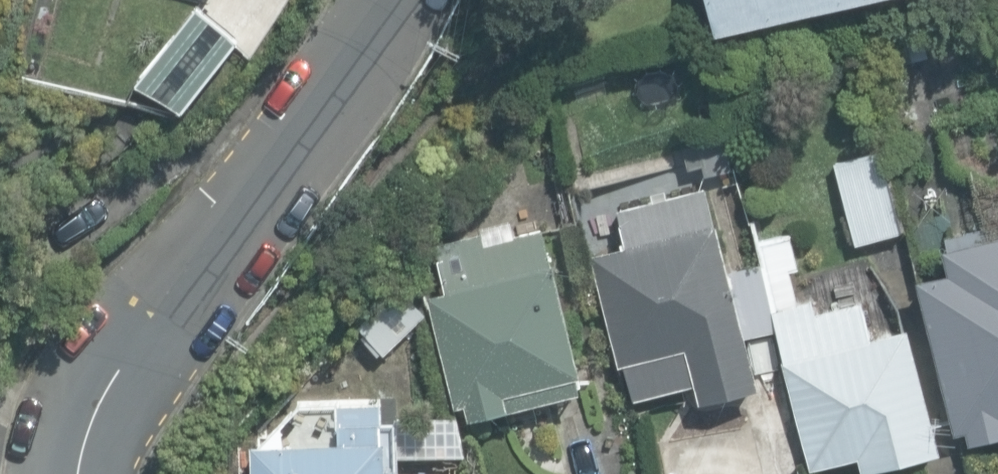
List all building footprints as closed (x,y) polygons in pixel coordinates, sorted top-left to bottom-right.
[(717,31),(841,0),(709,0),(717,31)] [(136,83),(185,107),(240,39),(198,5),(136,83)] [(928,57),(923,34),(906,38),(911,60),(928,57)] [(701,165),(704,175),(734,168),(724,127),(696,134),(698,142),(683,145),(689,168),(701,165)] [(832,163),(854,244),(904,230),(883,149),(832,163)] [(694,383),(699,402),(746,390),(760,387),(747,337),(777,329),(761,264),(730,271),(717,222),(715,223),(706,187),(618,209),(626,244),(592,253),(620,364),(624,363),(633,398),(694,383)] [(969,443),(997,436),(997,222),(946,235),(948,246),(941,247),(947,272),(916,279),(954,433),(966,430),(969,443)] [(466,402),(470,418),(582,389),(578,373),(582,372),(554,261),(551,261),(542,227),(484,241),(482,231),(435,243),(446,291),(429,295),(457,404),(466,402)] [(858,455),(862,472),(940,451),(907,326),(869,336),(860,300),(814,313),(810,299),(798,302),(789,270),(798,267),(789,232),(755,241),(786,357),(782,358),(811,468),(858,455)] [(359,328),(383,352),(424,311),(400,286),(359,328)] [(256,473),(388,473),(386,436),(381,436),(380,400),(298,402),(297,385),(257,427),(258,440),(255,440),(256,473)] [(433,429),(438,446),(461,439),(456,423),(433,429)]
